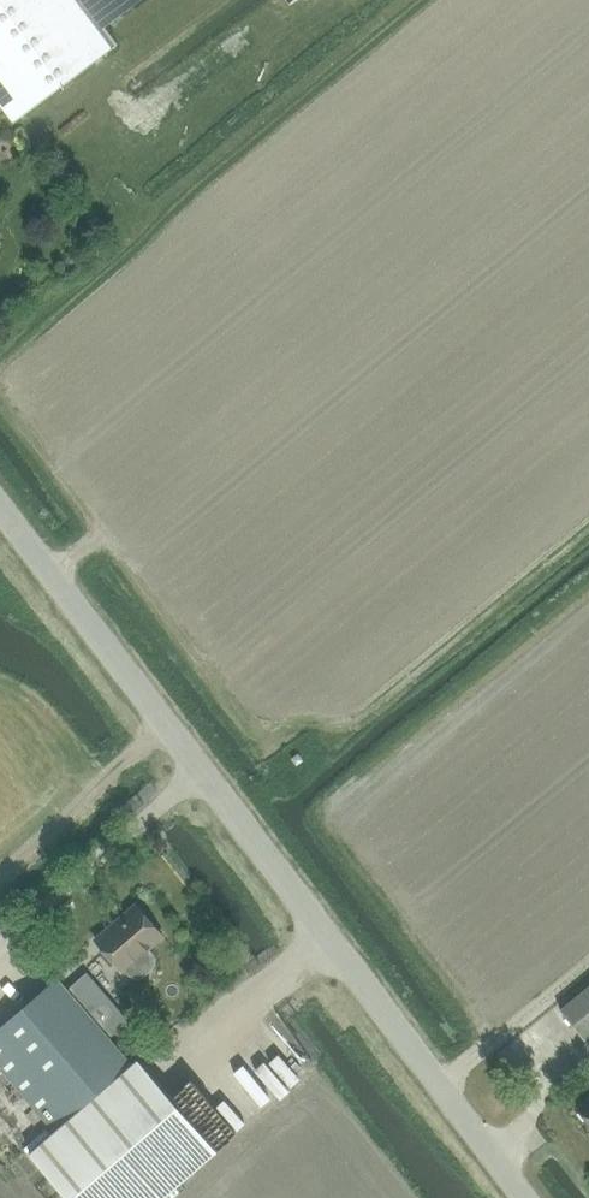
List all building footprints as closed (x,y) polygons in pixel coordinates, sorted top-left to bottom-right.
[(1,104),(15,121),(118,43),(105,26),(139,0),(0,0),(0,102),(1,104)] [(213,815),(222,807),(203,788),(195,796),(213,815)] [(124,973),(126,970),(131,976),(135,979),(145,977),(152,970),(155,966),(155,961),(153,957),(148,951),(164,937),(136,906),(96,942),(124,973)] [(82,1007),(58,978),(0,1029),(0,1067),(54,1129),(130,1062),(82,1007)] [(588,1040),(588,987),(561,1010),(588,1041),(588,1040)] [(67,1197),(163,1197),(216,1152),(137,1061),(133,1065),(130,1062),(54,1129),(27,1152),(67,1197)] [(245,1077),(273,1104),(283,1094),(254,1067),(245,1077)] [(588,1123),(588,1101),(578,1110),(588,1123)]
